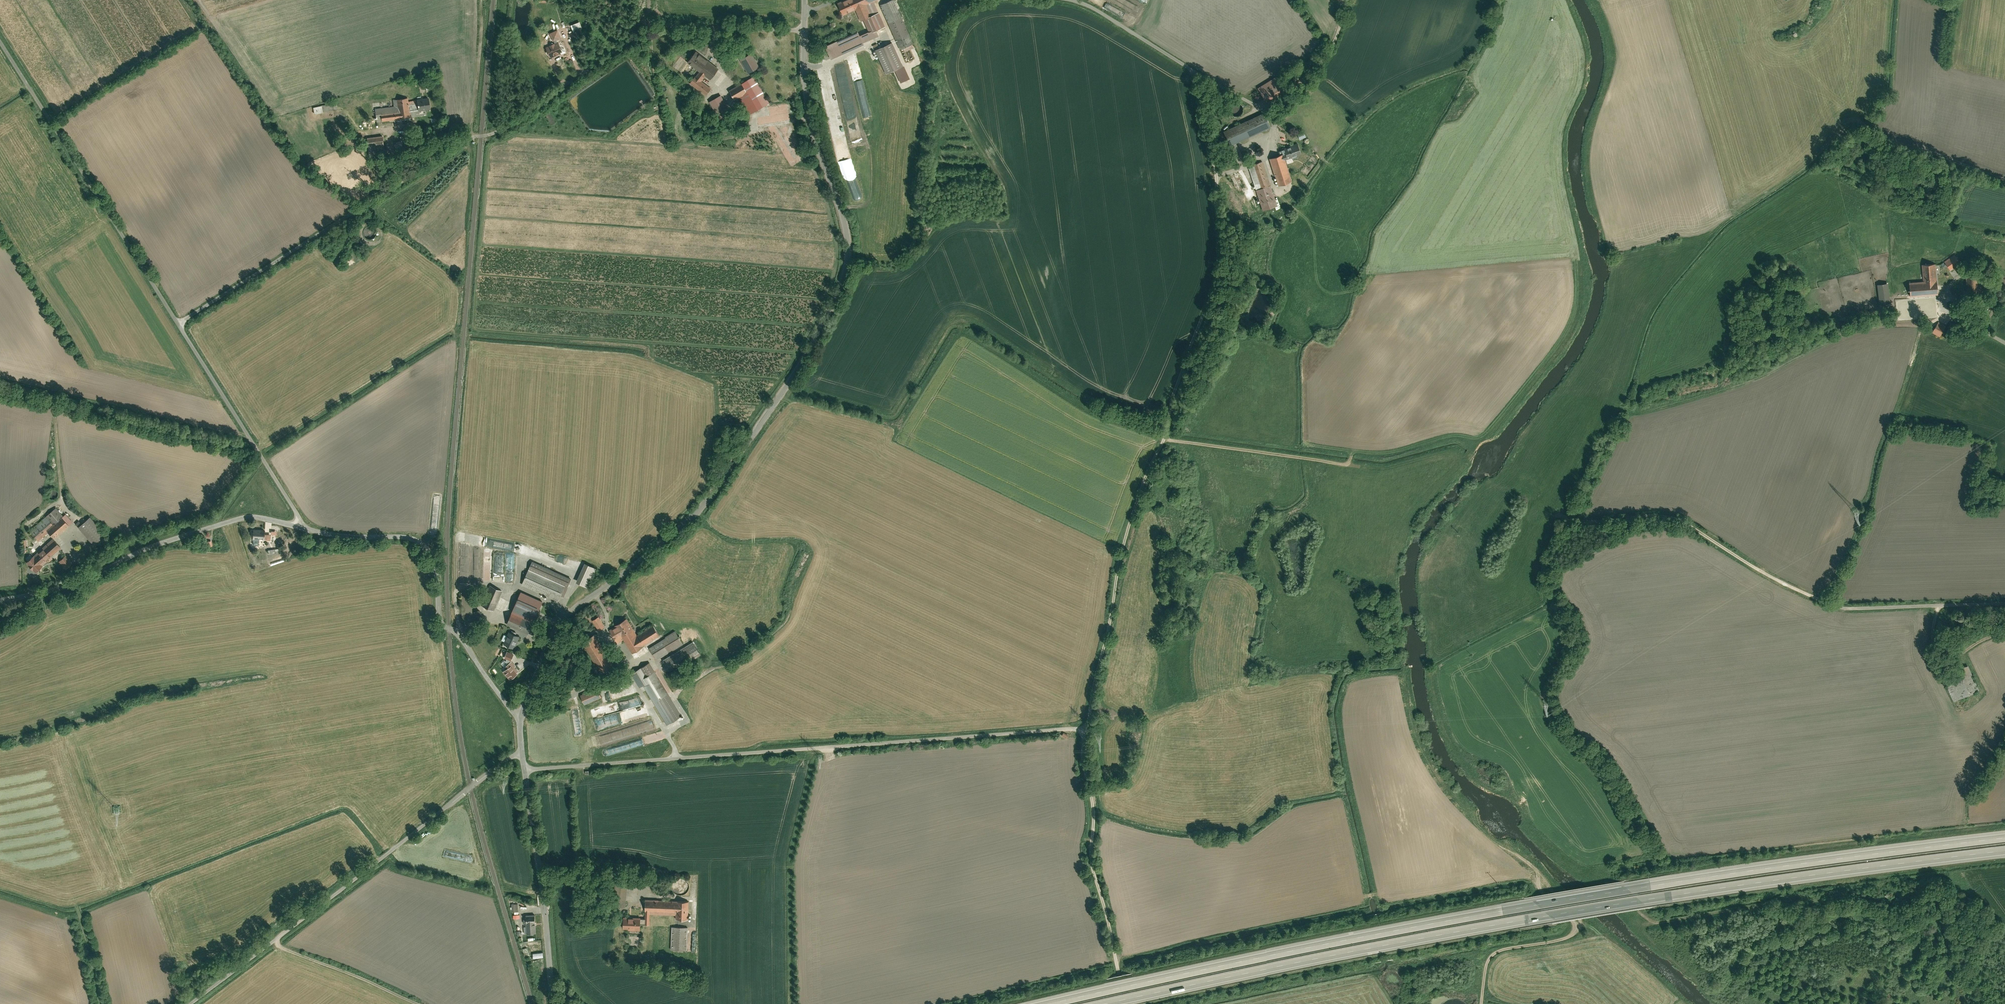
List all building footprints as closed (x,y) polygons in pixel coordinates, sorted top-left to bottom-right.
[(839,2),(844,15),(857,9),(857,8),(876,0),(877,0),(847,0),(845,1),(844,0),(839,2)] [(879,30),(887,26),(876,0),(857,8),(857,9),(862,21),(866,19),(871,31),(871,33),(879,30)] [(882,4),(902,48),(915,42),(896,0),(892,0),(882,4)] [(571,25),(574,32),(583,28),(580,21),(571,25)] [(559,29),(552,32),(555,40),(563,37),(559,29)] [(871,31),(863,34),(866,42),(881,35),(879,30),(871,33),(871,31)] [(861,31),(829,45),(834,58),(867,44),(861,31)] [(560,42),(548,47),(552,57),(565,52),(560,42)] [(895,42),(878,49),(889,73),(905,65),(895,42)] [(721,68),(698,51),(690,62),(702,71),(708,75),(713,79),(721,68)] [(754,52),(743,58),(752,72),(762,66),(754,52)] [(698,76),(704,80),(708,75),(702,71),(698,76)] [(696,75),(691,82),(708,95),(713,88),(704,80),(698,76),(696,75)] [(771,102),(756,77),(745,83),(744,82),(732,90),(737,98),(742,95),(753,113),(771,102)] [(1279,77),(1261,87),(1269,102),(1287,91),(1279,77)] [(722,95),(711,101),(722,119),(733,113),(722,95)] [(377,108),(379,121),(412,116),(412,111),(410,100),(410,97),(394,99),(395,106),(377,108)] [(418,99),(420,110),(432,108),(431,98),(418,99)] [(412,111),(420,110),(418,99),(410,100),(412,111)] [(313,107),(315,113),(333,110),(331,100),(326,101),(326,104),(313,107)] [(1266,113),(1233,128),(1239,142),(1273,127),(1266,113)] [(406,134),(393,130),(391,138),(404,141),(406,134)] [(385,135),(368,138),(369,146),(386,143),(385,135)] [(1303,153),(1299,143),(1283,148),(1284,153),(1286,159),(1303,153)] [(1284,153),(1272,157),(1281,185),(1294,180),(1286,159),(1284,153)] [(1272,184),(1264,161),(1250,165),(1258,189),(1272,184)] [(1272,184),(1258,189),(1265,210),(1279,206),(1272,184)] [(1950,271),(1956,267),(1954,265),(1959,261),(1954,254),(1943,262),(1950,271)] [(1921,264),(1922,281),(1907,282),(1907,288),(1908,296),(1936,294),(1936,285),(1935,263),(1921,264)] [(1974,275),(1965,275),(1965,284),(1974,284),(1974,275)] [(1890,303),(1887,282),(1876,284),(1878,304),(1890,303)] [(1938,320),(1931,331),(1938,336),(1945,325),(1938,320)] [(49,532),(53,537),(72,521),(66,514),(62,517),(56,509),(30,530),(39,540),(49,532)] [(91,518),(79,528),(95,546),(107,536),(91,518)] [(253,538),(264,539),(264,530),(254,530),(253,538)] [(60,546),(53,538),(26,563),(36,573),(48,561),(46,559),(60,546)] [(60,561),(66,568),(72,563),(65,556),(60,561)] [(572,578),(533,560),(522,584),(561,602),(572,578)] [(598,566),(586,561),(577,581),(589,586),(598,566)] [(506,582),(516,582),(515,563),(505,563),(506,582)] [(487,585),(479,605),(494,611),(502,591),(487,585)] [(545,600),(521,590),(512,613),(534,623),(545,600)] [(534,623),(512,613),(507,624),(529,634),(534,623)] [(606,626),(599,616),(592,620),(598,631),(606,626)] [(628,617),(609,629),(618,643),(625,638),(633,652),(661,634),(654,624),(638,633),(628,617)] [(675,630),(649,646),(657,660),(684,643),(675,630)] [(521,636),(509,631),(504,644),(516,649),(521,636)] [(596,632),(581,642),(600,672),(616,662),(596,632)] [(693,640),(663,659),(671,672),(702,653),(693,640)] [(436,652),(410,657),(411,662),(439,657),(439,653),(436,653),(436,652)] [(507,668),(504,671),(510,678),(511,677),(512,678),(517,673),(516,672),(518,671),(514,666),(515,666),(510,660),(511,659),(507,658),(506,661),(508,664),(505,666),(507,668)] [(683,714),(650,662),(638,669),(631,673),(639,687),(640,687),(644,685),(644,686),(668,724),(675,719),(683,714)] [(1965,675),(1948,681),(1955,700),(1972,694),(1965,675)] [(597,686),(580,693),(585,704),(602,696),(597,686)] [(687,892),(689,890),(690,888),(690,885),(689,882),(688,880),(685,878),(682,877),(680,878),(677,879),(675,881),(673,883),(673,886),(673,889),(675,891),(677,893),(680,894),(682,894),(685,893),(687,892)] [(646,916),(642,916),(642,924),(651,924),(651,914),(677,915),(677,920),(689,920),(690,901),(646,899),(646,916)] [(527,914),(528,932),(538,932),(537,914),(527,914)] [(624,915),(623,928),(629,928),(629,930),(642,931),(642,924),(642,916),(624,915)] [(672,927),(671,949),(688,950),(688,927),(672,927)]
